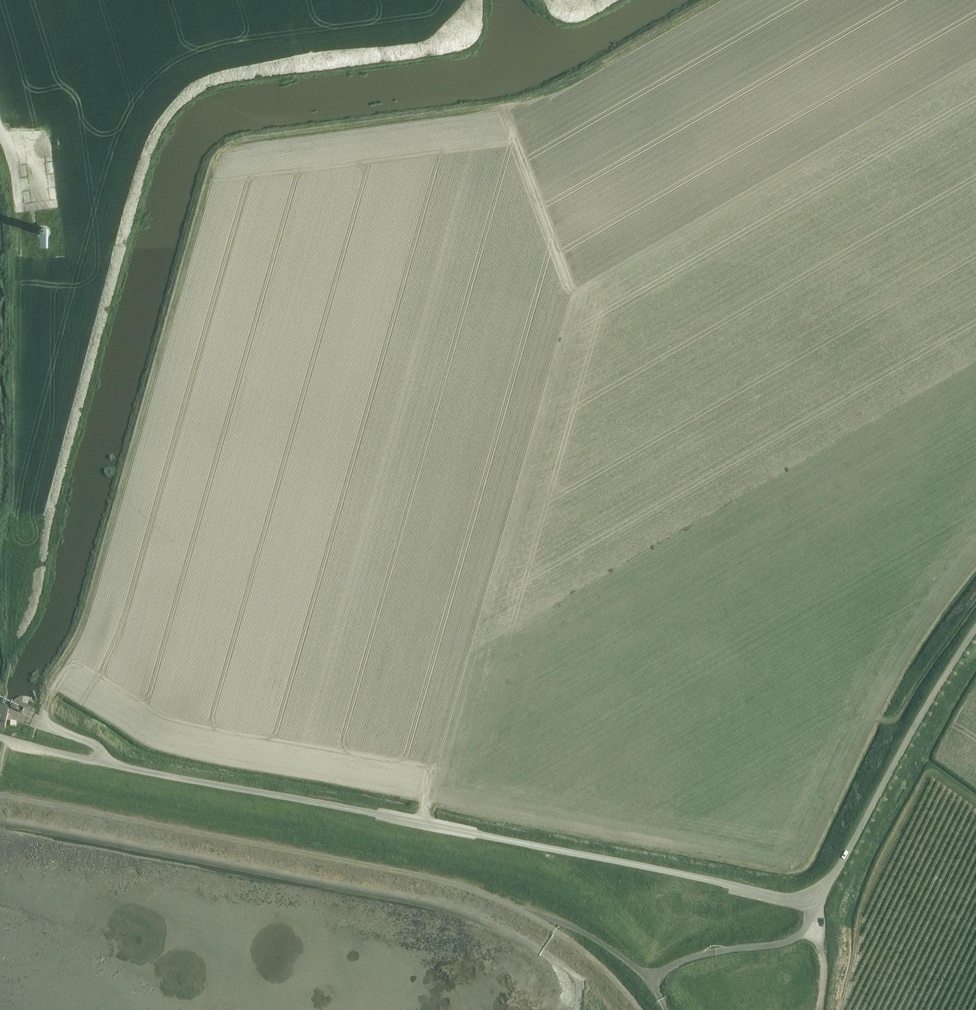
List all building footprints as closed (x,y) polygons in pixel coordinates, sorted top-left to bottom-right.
[(63,178),(56,179),(57,190),(65,189),(63,178)] [(2,803),(0,809),(0,813),(10,816),(13,807),(2,803)]
